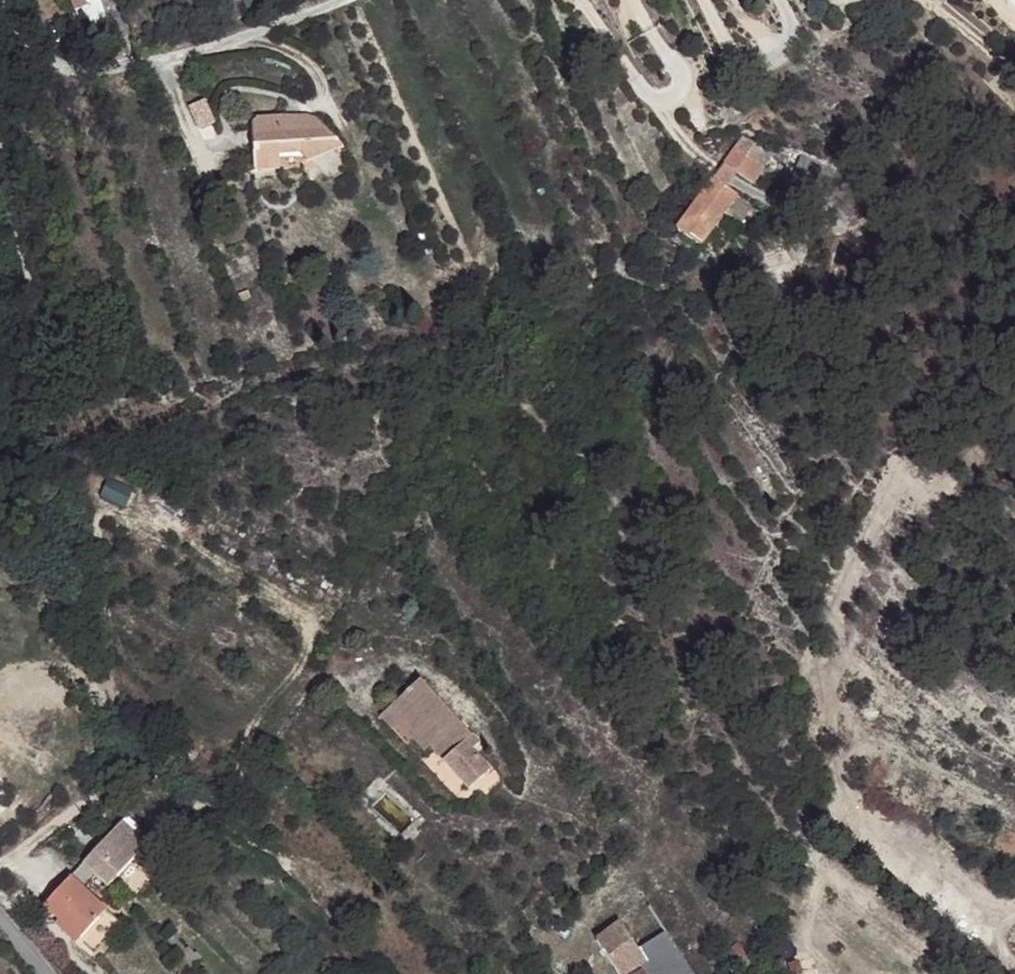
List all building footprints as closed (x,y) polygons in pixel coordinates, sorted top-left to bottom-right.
[(78,9),(90,6),(89,1),(92,0),(75,0),(78,9)] [(268,139),(276,179),(299,174),(296,157),(310,154),(321,163),(339,130),(325,116),(318,114),(315,115),(312,116),(308,120),(301,124),(296,126),(289,128),(281,130),(274,130),(271,131),(270,133),(269,135),(268,139)] [(773,114),(733,159),(754,178),(793,133),(785,125),(773,114)] [(321,163),(325,167),(350,139),(339,130),(321,163)] [(299,174),(276,179),(279,185),(299,180),(299,174)] [(707,247),(736,191),(705,176),(676,232),(707,247)] [(425,675),(396,700),(433,744),(444,759),(474,734),(425,675)] [(396,700),(384,708),(397,724),(404,719),(427,749),(433,744),(396,700)] [(130,823),(124,829),(148,853),(155,845),(130,823)] [(124,829),(47,908),(95,957),(122,930),(84,891),(95,879),(108,891),(148,853),(124,829)] [(620,973),(628,973),(648,961),(624,925),(598,940),(620,973)]
